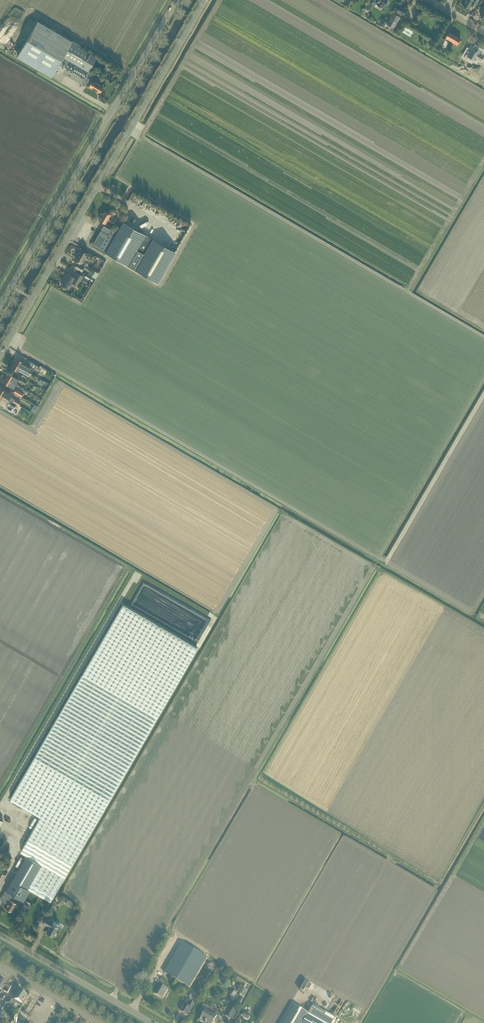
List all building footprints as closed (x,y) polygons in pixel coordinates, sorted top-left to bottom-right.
[(477,4),(479,0),(466,0),(463,4),(470,8),(472,5),(474,1),(477,3),(476,4),(477,4)] [(393,12),(387,23),(394,28),(401,17),(400,16),(401,14),(403,15),(408,7),(404,5),(404,6),(401,4),(397,11),(398,12),(396,14),(393,12)] [(88,71),(97,56),(80,46),(81,44),(73,40),(72,42),(37,22),(17,56),(52,76),(56,69),(85,86),(92,74),(88,71)] [(410,26),(407,32),(416,35),(418,29),(410,26)] [(450,31),(445,39),(441,36),(438,42),(443,45),(445,40),(456,46),(461,38),(456,36),(456,35),(450,31)] [(466,57),(469,59),(469,58),(470,57),(478,61),(479,58),(483,60),(483,58),(483,55),(482,54),(483,51),(482,49),(479,47),(478,47),(477,47),(475,50),(473,49),(472,51),(470,50),(466,57)] [(104,86),(97,82),(97,81),(92,78),(90,81),(92,82),(89,87),(100,93),(104,86)] [(99,220),(105,224),(111,214),(105,210),(99,220)] [(123,221),(116,232),(103,225),(92,245),(158,283),(176,251),(146,234),(123,221)] [(82,262),(87,254),(80,250),(76,258),(80,260),(78,263),(76,262),(74,267),(82,271),(85,267),(84,266),(86,264),(82,262)] [(78,286),(83,276),(76,272),(74,277),(67,273),(62,280),(63,280),(61,284),(70,289),(73,284),(78,286)] [(31,372),(33,373),(35,370),(31,367),(23,362),(16,358),(14,363),(31,372)] [(28,376),(31,372),(14,363),(11,367),(17,371),(18,370),(28,376)] [(16,384),(19,379),(8,372),(5,377),(16,384)] [(13,389),(16,384),(5,377),(2,382),(13,389)] [(9,399),(11,400),(13,401),(14,399),(10,397),(12,394),(0,388),(0,394),(9,399)] [(16,404),(13,401),(11,400),(9,399),(0,394),(0,400),(1,400),(2,399),(6,402),(7,401),(10,403),(8,405),(14,408),(16,404)] [(43,863),(29,889),(51,901),(196,649),(122,606),(10,799),(40,817),(21,851),(26,854),(43,863)] [(26,854),(0,899),(8,903),(6,907),(11,910),(16,903),(10,899),(13,894),(23,900),(29,889),(43,863),(26,854)] [(5,883),(4,882),(9,875),(5,872),(0,880),(0,891),(5,883)] [(58,926),(51,922),(52,920),(47,917),(44,923),(49,926),(46,931),(53,935),(53,934),(55,935),(57,935),(57,933),(57,932),(55,931),(58,926)] [(183,943),(165,974),(190,988),(208,958),(183,943)] [(211,970),(210,972),(211,972),(212,972),(213,972),(214,972),(214,971),(215,971),(216,970),(216,969),(217,968),(217,967),(217,966),(217,965),(217,964),(216,963),(215,962),(214,961),(213,961),(212,961),(211,961),(210,961),(209,961),(208,962),(208,963),(207,963),(206,964),(206,965),(206,966),(206,967),(206,968),(206,969),(207,970),(208,970),(209,969),(211,970)] [(2,1000),(3,1000),(5,997),(6,997),(8,994),(8,993),(12,986),(7,983),(3,991),(2,991),(1,994),(0,995),(0,999),(2,1000)] [(168,990),(159,984),(154,994),(163,999),(168,990)] [(196,993),(197,992),(198,990),(193,987),(191,991),(192,992),(189,997),(193,999),(196,994),(196,993)] [(24,992),(20,990),(16,997),(16,996),(14,1000),(10,998),(7,1003),(14,1007),(16,1004),(20,1006),(21,1004),(22,1004),(27,995),(26,994),(26,993),(24,992)] [(182,1011),(188,1015),(194,1005),(188,1001),(182,1011)] [(200,1011),(204,1014),(200,1019),(206,1022),(214,1022),(216,1019),(219,1021),(221,1017),(215,1013),(214,1015),(206,1010),(208,1007),(204,1004),(200,1011)] [(337,1018),(325,1011),(314,1005),(309,1014),(295,1006),(285,1022),(333,1022),(337,1018)] [(230,1007),(225,1015),(232,1019),(237,1011),(230,1007)] [(243,1011),(241,1015),(248,1019),(251,1015),(243,1011)]
